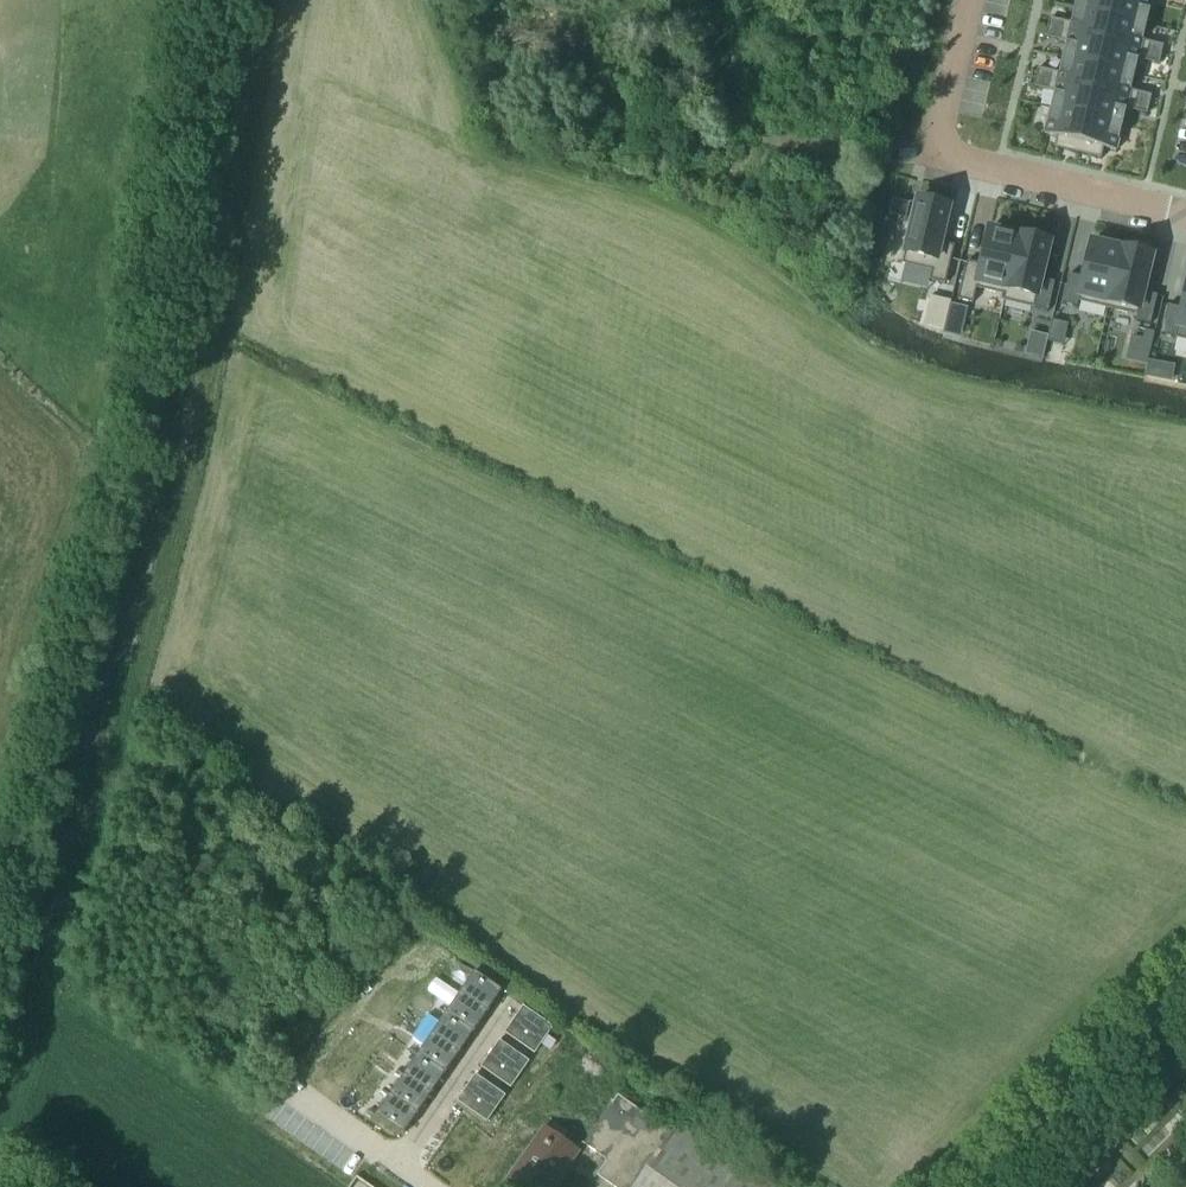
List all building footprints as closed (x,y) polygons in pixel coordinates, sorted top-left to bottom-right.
[(1114,0),(1076,0),(1074,9),(1110,18),(1114,0)] [(1152,0),(1151,0),(1114,0),(1110,18),(1146,26),(1152,0)] [(1104,43),(1110,18),(1074,9),(1070,24),(1049,19),(1047,29),(1104,43)] [(1142,42),(1146,26),(1110,18),(1104,43),(1161,56),(1163,47),(1142,42)] [(1098,68),(1104,43),(1047,29),(1045,39),(1065,44),(1062,59),(1098,68)] [(1159,66),(1161,56),(1104,43),(1098,68),(1134,76),(1138,61),(1159,66)] [(1092,92),(1098,68),(1062,59),(1058,74),(1037,69),(1035,79),(1092,92)] [(1130,92),(1134,76),(1098,68),(1092,92),(1149,106),(1151,97),(1130,92)] [(1086,117),(1092,92),(1035,79),(1033,88),(1053,93),(1050,109),(1086,117)] [(1122,126),(1126,111),(1147,116),(1149,106),(1092,92),(1086,117),(1122,126)] [(1077,155),(1086,117),(1050,109),(1043,135),(1056,138),(1053,149),(1077,155)] [(1116,152),(1122,126),(1086,117),(1077,155),(1100,161),(1103,149),(1116,152)] [(917,200),(902,265),(932,272),(929,282),(945,285),(954,247),(940,244),(949,208),(944,207),(945,201),(924,196),(923,202),(917,200)] [(909,203),(898,201),(892,199),(888,214),(895,216),(905,218),(909,203)] [(1003,302),(1019,236),(1018,236),(1018,237),(989,230),(980,266),(966,263),(957,301),(972,305),(976,290),(1003,296),(1002,302),(1003,302)] [(1054,284),(1041,280),(1049,243),(1019,236),(1003,302),(1047,313),(1054,284)] [(1107,310),(1122,249),(1120,249),(1120,250),(1091,243),(1082,279),(1068,275),(1061,304),(1076,308),(1077,302),(1107,310)] [(1150,326),(1157,297),(1143,293),(1152,256),(1122,249),(1107,310),(1136,317),(1134,322),(1150,326)] [(1160,335),(1185,342),(1185,289),(1181,310),(1167,306),(1160,335)] [(958,320),(961,308),(950,305),(947,317),(958,320)] [(474,973),(459,994),(487,1013),(502,992),(474,973)] [(459,994),(446,1015),(473,1033),(487,1013),(459,994)] [(522,1007),(504,1034),(534,1055),(552,1028),(522,1007)] [(446,1015),(432,1035),(459,1054),(473,1033),(446,1015)] [(432,1035),(418,1055),(445,1074),(459,1054),(432,1035)] [(499,1042),(480,1068),(510,1089),(528,1062),(499,1042)] [(418,1055),(404,1076),(431,1094),(445,1074),(418,1055)] [(289,1067),(298,1084),(310,1078),(302,1061),(289,1067)] [(404,1076),(390,1096),(417,1115),(431,1094),(404,1076)] [(475,1076),(456,1102),(486,1123),(505,1097),(475,1076)] [(390,1096),(375,1117),(402,1136),(417,1115),(390,1096)] [(584,1146),(600,1157),(634,1109),(617,1098),(584,1146)] [(676,1129),(672,1135),(634,1109),(600,1157),(608,1162),(597,1177),(612,1186),(775,1186),(776,1185),(749,1167),(746,1171),(679,1125),(676,1129)] [(577,1152),(544,1130),(509,1181),(518,1186),(552,1186),(577,1152)] [(754,1160),(749,1167),(776,1185),(781,1178),(754,1160)]
